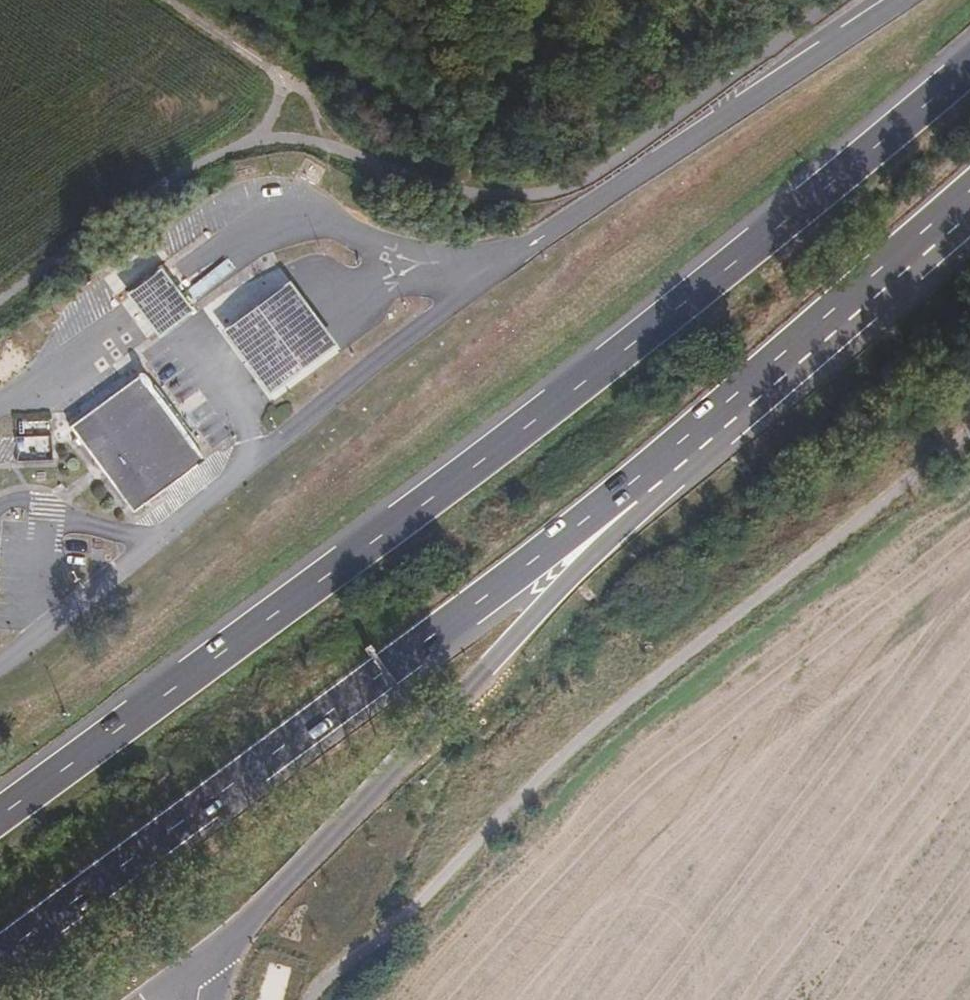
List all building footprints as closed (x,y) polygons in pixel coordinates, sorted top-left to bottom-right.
[(158,268),(125,295),(157,337),(191,312),(158,268)] [(288,282),(220,332),(267,396),(335,346),(288,282)] [(69,427),(133,513),(198,466),(205,461),(141,375),(141,374),(139,374),(138,374),(137,375),(136,375),(135,376),(135,377),(135,379),(69,427)] [(14,423),(18,460),(50,457),(46,420),(14,423)]
